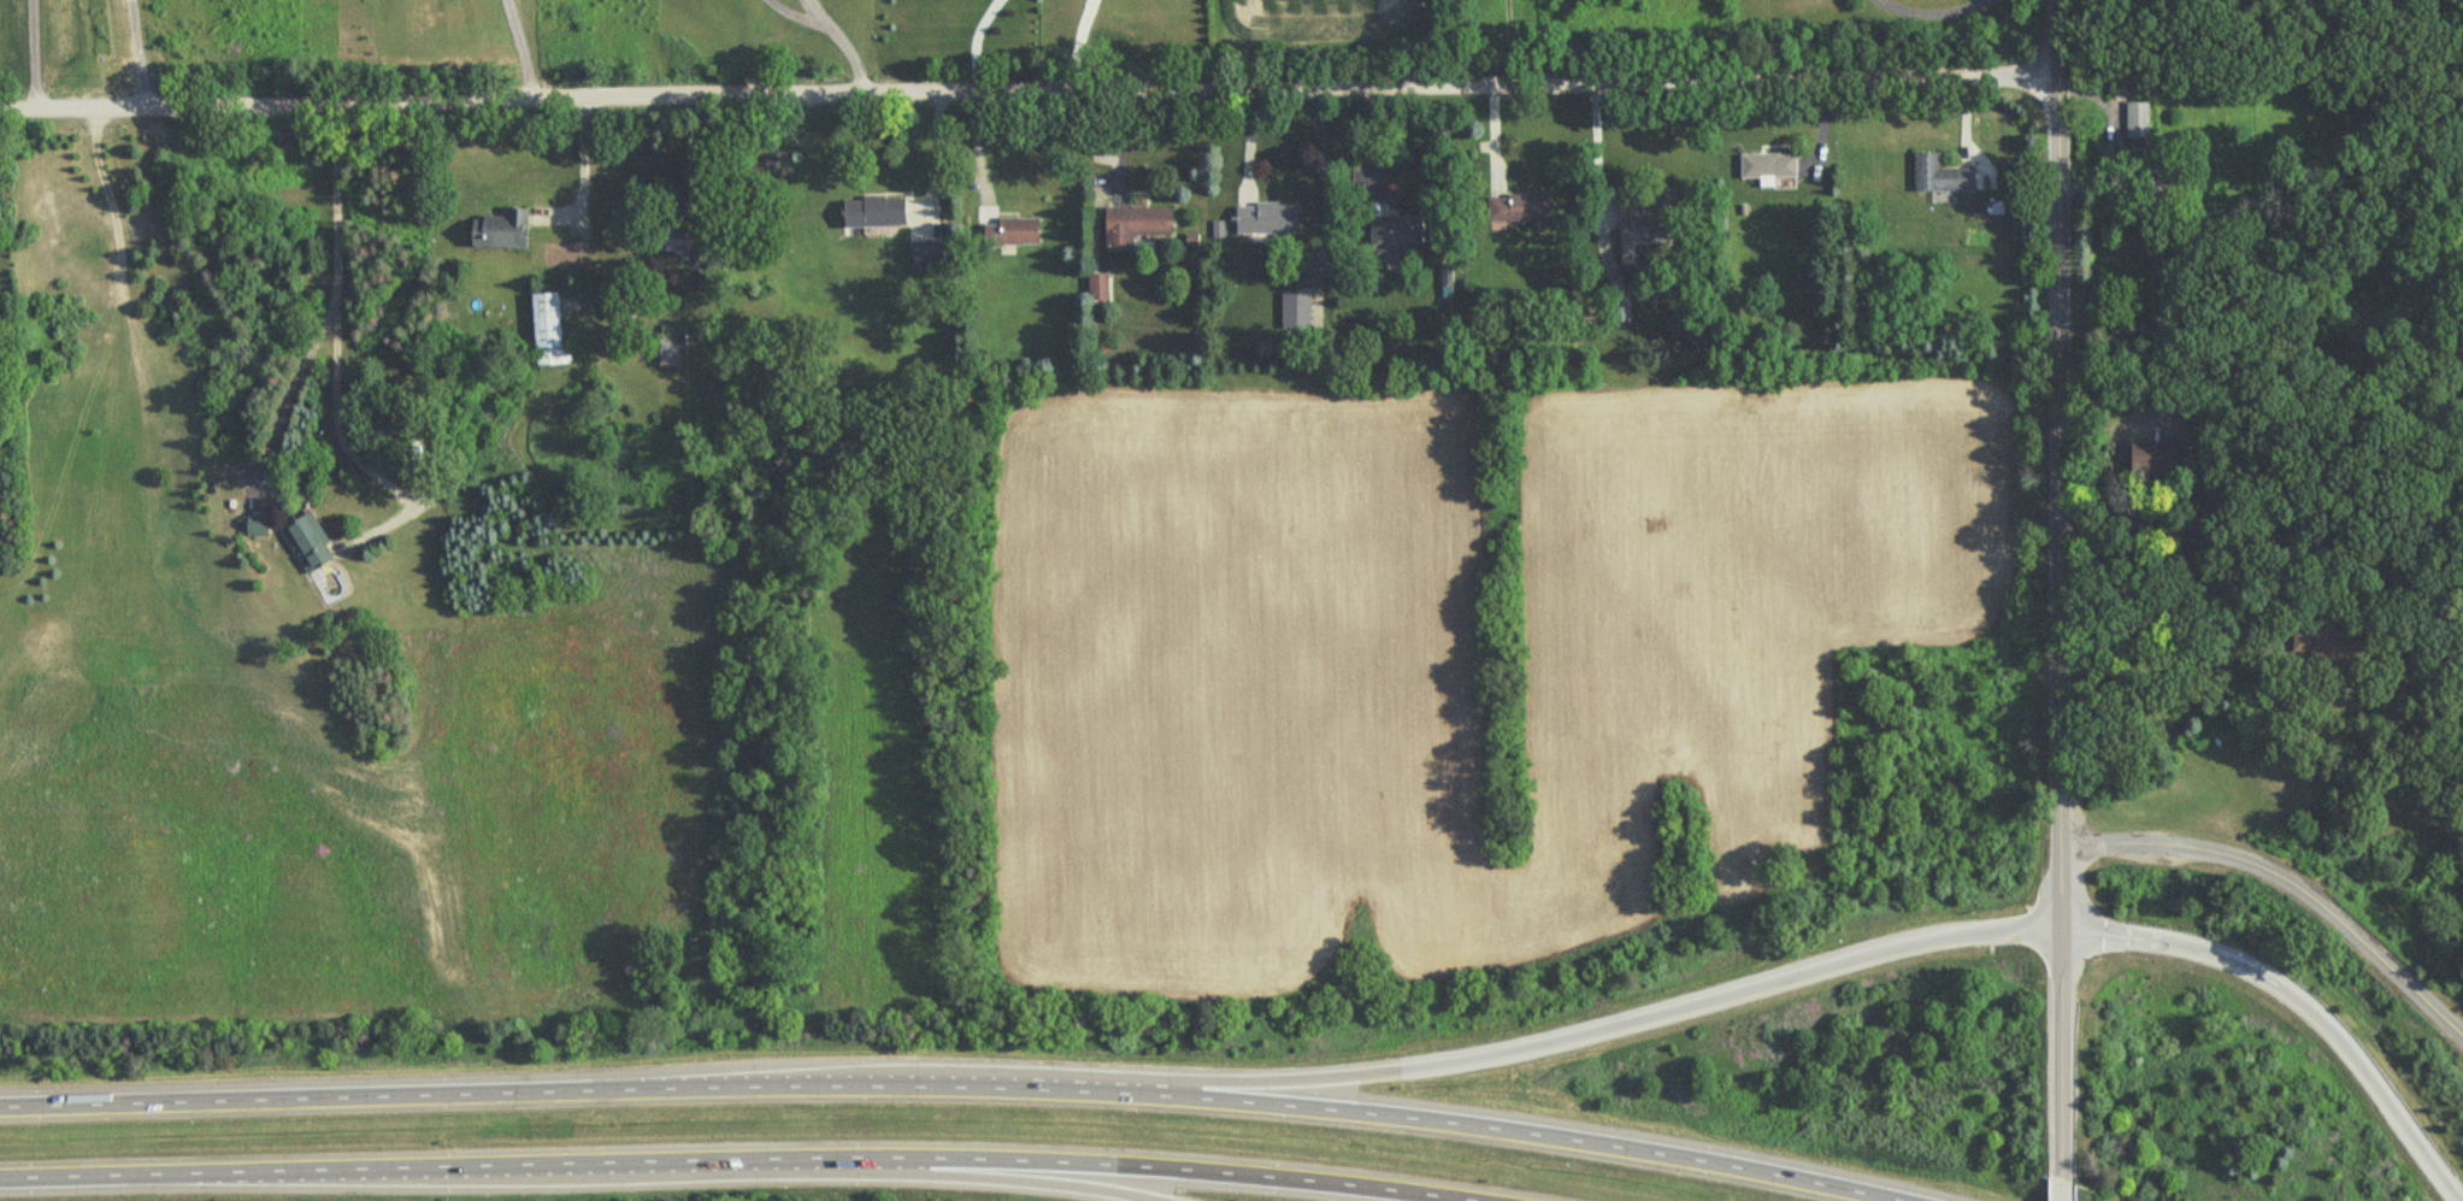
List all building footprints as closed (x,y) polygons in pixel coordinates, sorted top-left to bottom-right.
[(2125,139),(2147,139),(2147,102),(2125,102),(2125,139)] [(1938,170),(1938,153),(1913,153),(1913,193),(1974,193),(1974,170),(1938,170)] [(1739,155),(1739,179),(1758,179),(1758,187),(1772,187),(1772,179),(1795,179),(1795,155),(1739,155)] [(1675,228),(1675,188),(1649,188),(1649,204),(1616,204),(1616,228),(1675,228)] [(1551,222),(1551,194),(1486,194),(1486,222),(1551,222)] [(905,198),(842,198),(842,226),(905,225),(905,198)] [(1298,235),(1298,205),(1235,205),(1235,235),(1298,235)] [(1171,207),(1102,207),(1102,249),(1131,249),(1131,235),(1171,235),(1171,207)] [(526,208),(503,208),(503,217),(473,217),(473,248),(526,248),(526,208)] [(1372,253),(1421,253),(1421,216),(1372,216),(1372,253)] [(1038,219),(982,219),(982,245),(1038,246),(1038,219)] [(688,254),(688,248),(701,248),(701,230),(658,230),(658,254),(688,254)] [(939,266),(939,243),(913,243),(913,266),(939,266)] [(1095,283),(1104,283),(1104,276),(1088,276),(1088,300),(1104,300),(1104,293),(1095,293),(1095,283)] [(532,293),(536,346),(561,343),(556,290),(532,293)] [(1281,293),(1281,330),(1309,330),(1309,293),(1281,293)] [(659,366),(678,366),(678,348),(685,348),(685,329),(659,329),(659,366)] [(2128,482),(2174,482),(2174,445),(2127,446),(2128,482)] [(282,529),(308,572),(332,559),(324,544),(328,542),(310,512),(282,529)] [(244,535),(266,535),(266,516),(244,516),(244,535)] [(2331,635),(2331,628),(2293,626),(2291,659),(2353,663),(2355,636),(2331,635)]
